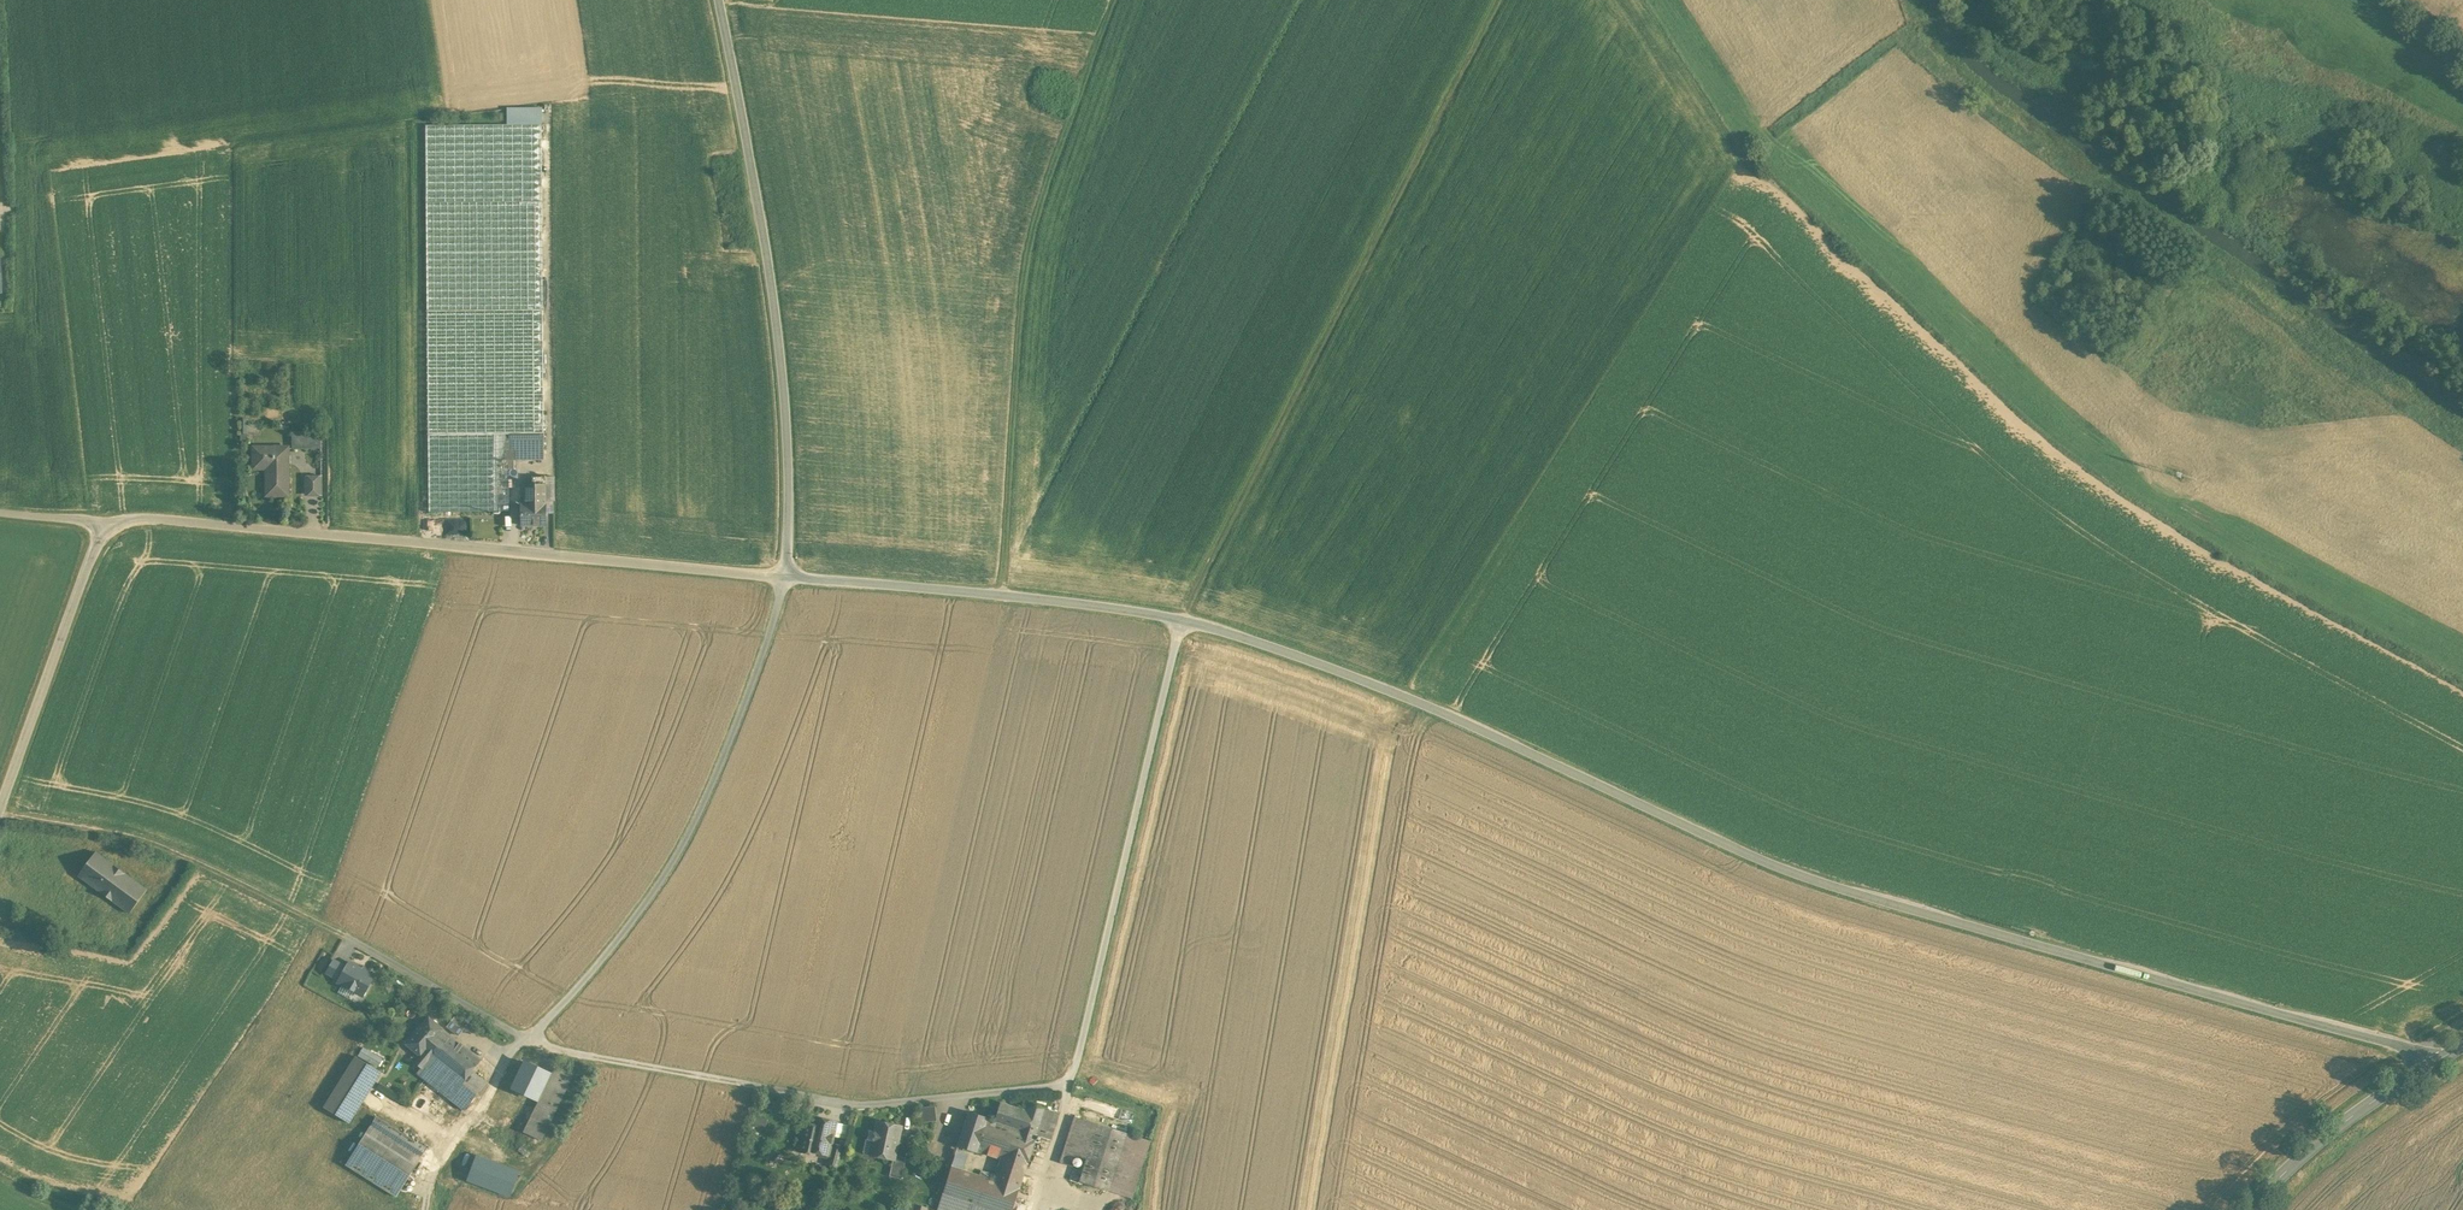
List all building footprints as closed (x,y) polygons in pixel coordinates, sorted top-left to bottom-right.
[(542,131),(426,131),(428,311),(543,310),(542,131)] [(543,310),(428,311),(429,434),(544,433),(543,310)] [(321,431),(292,432),(293,449),(322,448),(321,431)] [(544,436),(428,437),(428,460),(544,459),(544,436)] [(289,446),(254,447),(254,468),(267,468),(267,495),(289,495),(289,446)] [(502,462),(428,463),(428,505),(509,504),(508,468),(508,462),(505,462),(505,460),(502,460),(502,462)] [(322,476),(306,476),(306,493),(322,493),(322,476)] [(554,476),(545,477),(545,501),(555,501),(554,476)] [(545,477),(532,477),(532,505),(545,505),(545,503),(545,501),(545,477)] [(532,505),(521,505),(521,525),(546,525),(546,505),(545,505),(532,505)] [(146,888),(95,850),(78,873),(129,911),(146,888)] [(106,904),(86,890),(80,899),(99,913),(106,904)] [(374,976),(350,962),(338,982),(363,996),(374,976)] [(428,1015),(406,1043),(421,1055),(421,1056),(443,1029),(443,1028),(428,1015)] [(468,1024),(456,1015),(447,1026),(459,1035),(468,1024)] [(480,1058),(443,1029),(421,1056),(421,1055),(415,1062),(422,1067),(422,1068),(424,1065),(456,1090),(466,1077),(480,1058)] [(557,1062),(531,1050),(517,1077),(497,1118),(523,1131),(557,1062)] [(356,1056),(324,1107),(350,1123),(382,1072),(356,1056)] [(557,1062),(523,1131),(542,1140),(575,1071),(557,1062)] [(481,1089),(466,1077),(456,1090),(424,1065),(422,1068),(422,1067),(418,1072),(465,1109),(481,1089)] [(1026,1110),(1000,1102),(994,1121),(1020,1129),(1025,1113),(1026,1110)] [(1045,1107),(1029,1102),(1026,1110),(1025,1113),(1042,1118),(1045,1107)] [(923,1120),(936,1120),(935,1105),(922,1105),(923,1120)] [(1059,1112),(1045,1107),(1042,1118),(1037,1134),(1036,1135),(1040,1136),(1050,1139),(1059,1112)] [(987,1117),(969,1111),(958,1146),(976,1152),(977,1151),(987,1118),(987,1117)] [(1042,1118),(1025,1113),(1020,1129),(1037,1134),(1042,1118)] [(427,1148),(376,1116),(346,1164),(397,1196),(427,1148)] [(1097,1123),(1075,1116),(1060,1162),(1071,1166),(1075,1155),(1086,1159),(1097,1123)] [(836,1122),(816,1117),(814,1125),(806,1123),(800,1151),(829,1158),(833,1144),(831,1143),(836,1122)] [(994,1121),(987,1118),(977,1151),(1001,1159),(1026,1167),(1036,1135),(1037,1134),(1020,1129),(994,1121)] [(901,1126),(877,1121),(875,1131),(869,1130),(867,1139),(873,1140),(870,1154),(893,1159),(894,1160),(895,1155),(901,1126)] [(1127,1132),(1097,1123),(1086,1159),(1079,1181),(1109,1190),(1127,1132)] [(843,1147),(833,1144),(829,1158),(827,1163),(837,1166),(843,1147)] [(487,1158),(469,1150),(462,1166),(479,1174),(487,1158)] [(956,1150),(951,1166),(962,1170),(967,1154),(956,1150)] [(906,1157),(895,1155),(894,1160),(893,1159),(889,1176),(902,1179),(906,1157)] [(1026,1167),(1001,1159),(998,1166),(1024,1174),(1026,1167)] [(479,1174),(462,1166),(458,1175),(475,1183),(479,1174)] [(951,1166),(942,1193),(971,1202),(992,1209),(995,1209),(1012,1209),(1019,1188),(994,1180),(962,1170),(951,1166)] [(1024,1174),(998,1166),(994,1180),(1019,1188),(1024,1174)] [(942,1193),(937,1209),(969,1209),(971,1202),(942,1193)]
